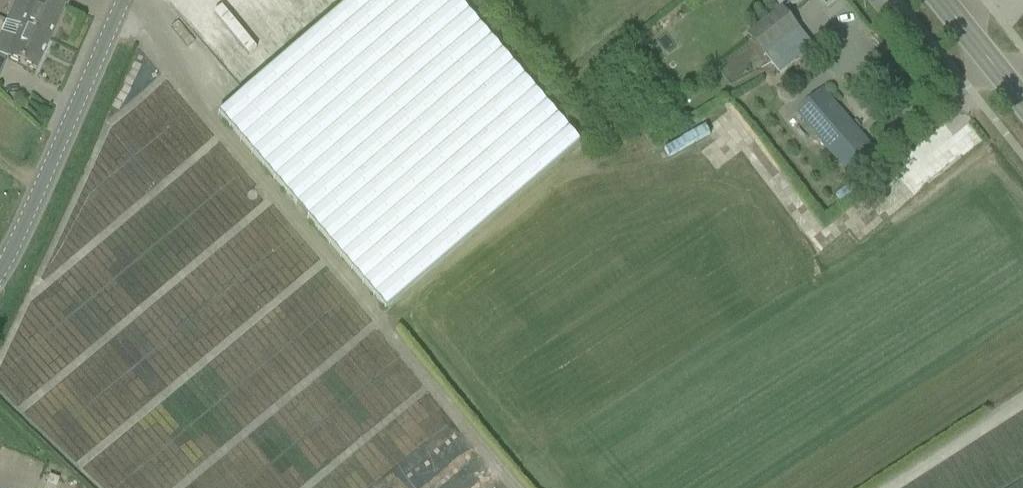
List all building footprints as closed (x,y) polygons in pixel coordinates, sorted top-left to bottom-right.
[(8,22),(49,41),(64,7),(48,0),(16,0),(8,22)] [(385,310),(578,145),(454,0),(351,0),(217,114),(385,310)] [(747,35),(764,57),(779,76),(796,62),(781,44),(798,30),(782,9),(747,35)] [(49,41),(8,22),(0,41),(0,56),(36,71),(49,41)] [(807,103),(795,114),(814,136),(853,182),(865,171),(881,158),(822,90),(807,103)]
